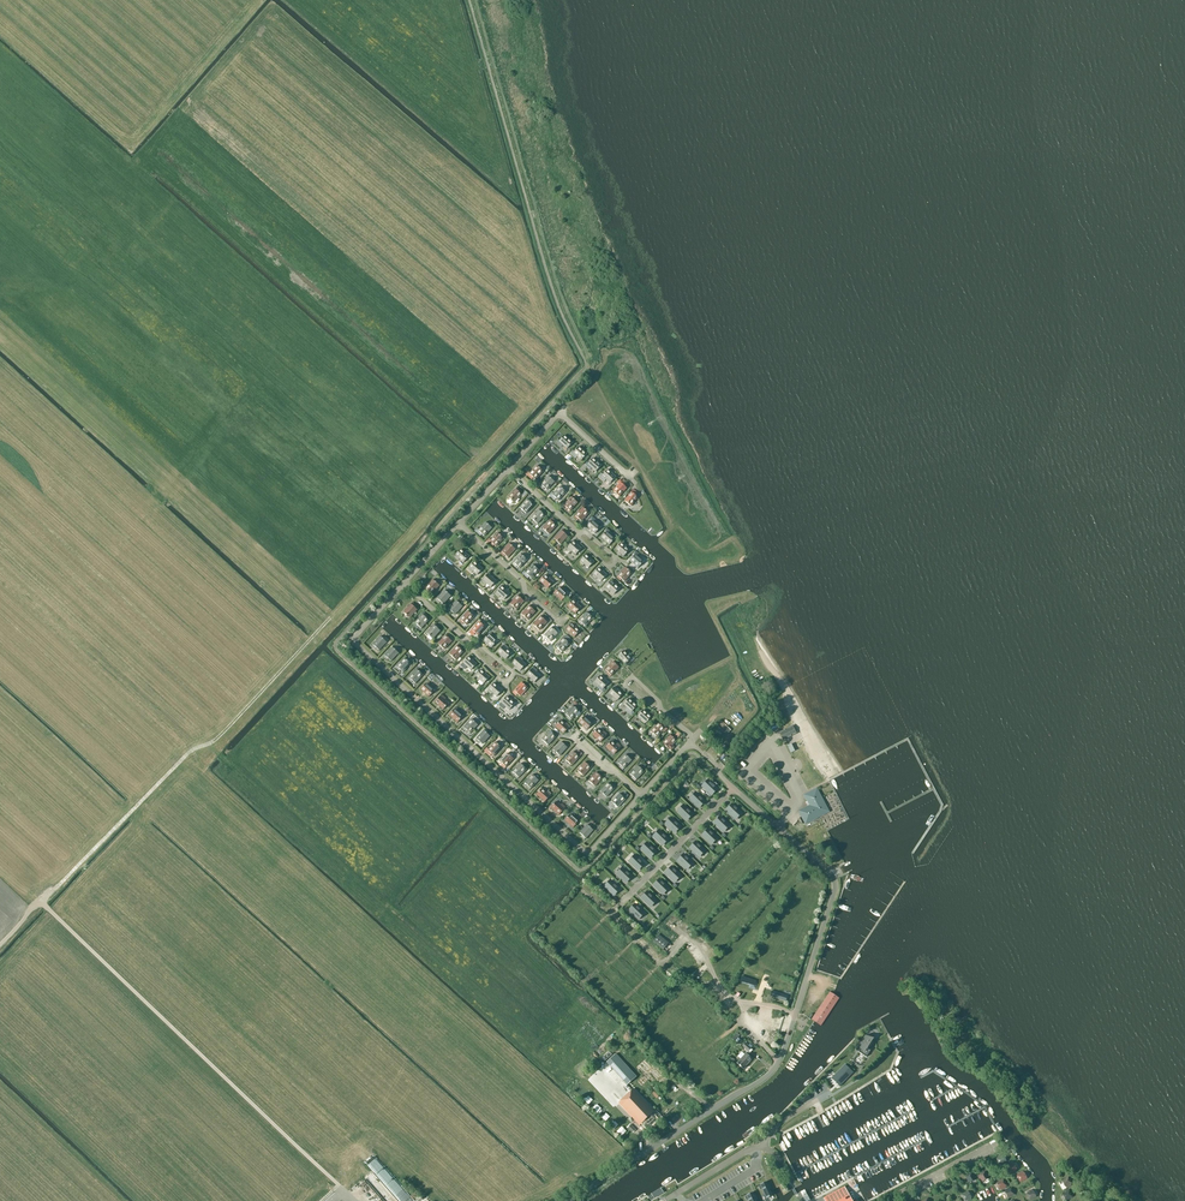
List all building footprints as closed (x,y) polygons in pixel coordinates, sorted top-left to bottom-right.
[(558,439),(555,442),(561,447),(563,445),(567,449),(572,443),(564,435),(559,440),(558,439)] [(581,460),(587,454),(579,447),(574,452),(572,450),(570,453),(575,458),(577,456),(581,460)] [(587,462),(585,464),(590,469),(591,468),(596,472),(601,466),(593,458),(588,463),(587,462)] [(528,471),(526,473),(528,475),(531,479),(533,477),(535,479),(543,471),(537,466),(530,473),(528,471)] [(601,473),(598,476),(604,481),(606,479),(610,483),(616,477),(607,469),(603,475),(601,473)] [(541,484),(539,486),(543,489),(544,488),(547,490),(554,482),(548,476),(541,484)] [(618,485),(613,491),(619,496),(627,488),(624,486),(625,484),(622,481),(620,479),(617,483),(618,485)] [(556,498),(558,500),(566,492),(560,487),(553,494),(551,492),(549,495),(555,500),(556,498)] [(519,492),(520,491),(517,488),(516,489),(515,489),(508,497),(514,503),(522,495),(519,492)] [(631,492),(624,501),(631,506),(638,497),(635,495),(636,493),(632,491),(631,492)] [(566,510),(567,509),(570,511),(577,503),(571,497),(564,505),(562,507),(566,510)] [(531,503),(532,501),(528,498),(527,499),(519,508),(526,513),(533,505),(531,503)] [(577,520),(579,519),(581,521),(589,513),(583,507),(575,516),(574,517),(577,520)] [(542,513),(543,512),(540,508),(539,510),(538,510),(531,518),(537,524),(545,515),(542,513)] [(591,521),(587,526),(595,534),(600,527),(596,524),(598,522),(594,519),(592,517),(589,520),(591,521)] [(554,524),(555,522),(551,519),(550,520),(542,528),(549,534),(556,526),(554,524)] [(477,528),(475,530),(477,532),(480,535),(482,534),(484,536),(492,528),(485,522),(479,530),(477,528)] [(605,533),(601,538),(609,545),(615,539),(611,535),(612,534),(606,528),(604,531),(605,533)] [(565,534),(566,533),(563,529),(562,531),(561,531),(554,539),(560,545),(568,536),(565,534)] [(489,538),(486,541),(488,543),(492,546),(493,544),(496,547),(503,538),(497,533),(491,540),(489,538)] [(567,547),(568,548),(567,549),(570,552),(571,551),(576,555),(581,549),(573,541),(567,547)] [(621,543),(615,549),(624,556),(629,550),(625,546),(626,545),(623,542),(622,543),(621,543)] [(504,557),(505,555),(508,557),(515,549),(509,543),(501,552),(502,552),(500,553),(504,557)] [(458,560),(459,559),(463,563),(469,557),(461,549),(455,555),(456,556),(454,557),(458,560)] [(630,560),(630,561),(638,568),(644,562),(639,558),(641,556),(637,553),(634,551),(632,553),(634,555),(630,560)] [(516,567),(517,566),(519,568),(527,560),(521,554),(513,562),(513,563),(512,564),(516,567)] [(580,561),(581,561),(579,562),(583,566),(584,564),(588,568),(594,562),(586,554),(580,561)] [(471,573),(473,571),(477,575),(483,569),(474,561),(469,568),(468,569),(471,573)] [(527,578),(529,577),(531,579),(539,570),(533,565),(526,572),(524,571),(522,573),(527,578)] [(624,581),(630,574),(631,573),(625,567),(618,576),(617,577),(620,580),(621,579),(624,581)] [(596,579),(597,577),(601,581),(607,575),(598,568),(593,574),(592,576),(596,579)] [(486,584),(491,587),(496,581),(488,574),(482,580),(483,580),(482,582),(485,585),(486,584)] [(545,575),(539,581),(548,588),(553,582),(549,579),(550,577),(547,574),(545,575)] [(428,593),(429,591),(432,594),(439,585),(433,580),(425,588),(424,589),(428,593)] [(608,592),(610,591),(614,594),(619,588),(611,581),(606,587),(605,589),(608,592)] [(500,596),(504,600),(510,593),(501,586),(496,592),(496,593),(495,594),(499,597),(500,596)] [(567,595),(563,591),(564,590),(561,586),(559,588),(559,587),(553,594),(561,601),(567,595)] [(439,603),(441,602),(443,604),(451,596),(444,590),(437,598),(436,600),(439,603)] [(521,599),(522,597),(519,594),(518,596),(517,596),(510,604),(516,609),(524,601),(521,599)] [(573,600),(567,606),(575,614),(581,607),(577,604),(578,602),(574,599),(573,600)] [(451,614),(452,612),(455,615),(462,606),(456,601),(448,609),(449,609),(447,610),(451,614)] [(416,606),(412,603),(411,604),(403,612),(409,618),(417,610),(414,607),(416,606)] [(533,609),(534,608),(530,605),(529,606),(521,614),(528,620),(535,612),(533,609)] [(462,624),(464,623),(466,625),(474,617),(467,611),(460,619),(459,621),(462,624)] [(583,624),(585,626),(593,618),(586,612),(579,621),(578,622),(581,625),(583,624)] [(426,618),(427,616),(424,613),(422,615),(415,623),(421,628),(428,620),(426,618)] [(544,620),(545,618),(542,615),(541,617),(540,616),(533,625),(539,630),(547,622),(544,620)] [(474,635),(475,633),(478,635),(485,627),(479,622),(471,630),(472,630),(470,631),(474,635)] [(571,624),(566,630),(574,637),(580,631),(576,627),(577,626),(573,623),(572,624),(571,624)] [(437,628),(439,627),(435,624),(434,625),(426,633),(432,639),(440,631),(437,628)] [(555,631),(556,629),(553,626),(551,628),(551,627),(544,636),(550,641),(558,633),(555,631)] [(489,634),(483,640),(491,648),(497,642),(493,638),(494,636),(490,633),(489,635),(489,634)] [(449,639),(450,637),(447,634),(445,636),(438,644),(444,649),(451,641),(449,639)] [(563,638),(556,646),(562,652),(569,644),(567,642),(570,639),(566,635),(563,638)] [(375,649),(376,648),(379,650),(386,642),(380,636),(373,645),(371,646),(375,649)] [(460,649),(462,648),(458,645),(457,646),(449,654),(455,660),(463,652),(460,649)] [(503,646),(497,652),(506,659),(511,653),(507,649),(508,648),(505,645),(504,646),(503,646)] [(387,660),(388,659),(391,661),(398,653),(392,647),(385,655),(385,656),(383,657),(387,660)] [(629,653),(628,655),(624,650),(618,656),(625,664),(631,659),(631,658),(632,657),(629,653)] [(465,668),(467,666),(471,670),(477,664),(468,656),(463,663),(462,665),(465,668)] [(517,657),(512,663),(520,671),(526,665),(522,661),(523,659),(519,656),(518,657),(517,657)] [(399,671),(400,670),(403,672),(410,664),(404,658),(397,667),(395,668),(399,671)] [(613,662),(605,670),(608,672),(606,674),(610,677),(611,675),(619,667),(613,662)] [(532,668),(526,675),(534,682),(540,676),(536,672),(537,671),(534,668),(532,669),(532,668)] [(411,682),(413,681),(415,683),(423,675),(416,669),(409,678),(408,679),(411,682)] [(478,681),(480,680),(484,683),(489,677),(481,670),(475,676),(476,676),(475,678),(478,681)] [(600,675),(594,682),(599,685),(597,687),(603,693),(605,690),(603,688),(608,683),(600,675)] [(426,683),(421,689),(429,697),(434,691),(430,687),(432,685),(428,682),(427,684),(426,683)] [(516,695),(517,694),(520,696),(528,688),(521,682),(514,691),(513,692),(516,695)] [(491,694),(492,693),(497,697),(502,690),(494,683),(488,689),(489,690),(487,691),(491,694)] [(614,687),(609,693),(613,697),(612,698),(615,701),(616,700),(617,701),(623,694),(614,687)] [(440,696),(435,702),(443,710),(449,704),(444,700),(446,698),(442,695),(441,696),(440,696)] [(507,696),(498,705),(503,709),(505,706),(509,710),(515,704),(507,696)] [(629,698),(623,704),(627,708),(625,710),(631,715),(634,712),(632,711),(637,706),(629,698)] [(573,706),(565,714),(568,716),(566,718),(570,721),(575,715),(577,717),(581,713),(579,711),(573,706)] [(455,709),(449,715),(457,723),(463,716),(459,713),(460,711),(456,708),(455,709)] [(643,710),(638,716),(642,720),(640,721),(644,724),(645,723),(646,723),(651,717),(643,710)] [(587,730),(592,724),(592,723),(593,722),(590,718),(588,720),(584,716),(578,722),(587,730)] [(466,732),(467,731),(470,733),(477,725),(471,719),(464,727),(464,728),(463,729),(466,732)] [(563,734),(569,727),(568,727),(570,726),(566,722),(565,724),(561,720),(555,726),(563,734)] [(662,724),(661,725),(658,723),(651,731),(657,737),(662,731),(664,732),(667,728),(665,727),(662,724)] [(792,727),(790,728),(790,727),(779,733),(783,740),(789,736),(795,733),(792,727)] [(600,742),(606,736),(605,735),(607,734),(603,731),(602,732),(598,728),(592,735),(600,742)] [(478,743),(480,742),(482,744),(490,736),(483,730),(476,739),(475,740),(478,743)] [(553,732),(552,734),(549,731),(542,739),(548,745),(556,737),(555,737),(557,735),(553,732)] [(672,745),(676,741),(677,739),(674,736),(672,737),(670,735),(662,743),(669,749),(671,750),(674,747),(672,745)] [(614,754),(619,748),(620,746),(617,743),(615,744),(611,740),(606,747),(614,754)] [(490,756),(492,754),(494,756),(501,748),(495,742),(488,750),(487,748),(484,751),(490,756)] [(565,743),(563,744),(561,742),(553,750),(560,756),(567,747),(568,746),(565,743)] [(573,752),(565,760),(572,765),(579,757),(582,754),(578,751),(575,754),(573,752)] [(507,753),(500,761),(502,764),(501,765),(504,768),(506,767),(513,759),(507,753)] [(624,768),(630,761),(631,760),(625,754),(618,763),(620,765),(619,767),(622,770),(624,768)] [(584,762),(577,770),(583,776),(591,768),(592,766),(589,763),(587,764),(584,762)] [(520,763),(512,772),(515,774),(514,775),(517,779),(519,777),(526,769),(520,763)] [(638,766),(630,774),(633,776),(631,778),(635,781),(636,780),(644,771),(638,766)] [(600,773),(599,775),(596,772),(588,781),(595,786),(602,778),(603,777),(600,773)] [(532,775),(525,783),(527,785),(526,787),(529,790),(531,788),(538,780),(532,775)] [(700,786),(711,796),(718,789),(708,779),(700,786)] [(611,784),(610,785),(607,783),(600,791),(606,797),(614,789),(615,787),(611,784)] [(544,802),(550,796),(550,795),(551,794),(547,791),(546,792),(542,788),(536,795),(544,802)] [(811,806),(800,812),(806,823),(820,815),(827,811),(816,790),(805,796),(811,806)] [(688,799),(698,809),(706,801),(695,791),(688,799)] [(619,793),(611,802),(618,807),(628,796),(625,793),(622,796),(619,793)] [(559,815),(564,809),(564,808),(565,807),(562,804),(560,805),(556,801),(550,807),(559,815)] [(725,810),(735,820),(742,812),(732,802),(725,810)] [(676,811),(686,821),(693,814),(683,804),(676,811)] [(573,828),(578,822),(578,821),(579,820),(576,817),(574,818),(570,814),(565,820),(573,828)] [(713,822),(723,833),(730,825),(720,815),(713,822)] [(664,824),(674,834),(681,826),(671,816),(664,824)] [(587,824),(579,833),(582,835),(581,836),(584,840),(586,838),(593,830),(587,824)] [(700,835),(711,845),(718,838),(708,828),(700,835)] [(651,836),(662,846),(669,839),(659,829),(651,836)] [(750,833),(757,839),(761,835),(754,829),(750,833)] [(688,848),(698,858),(706,850),(695,840),(688,848)] [(639,849),(650,859),(657,851),(647,841),(639,849)] [(676,860),(686,870),(693,863),(683,853),(676,860)] [(627,861),(638,871),(645,864),(634,854),(627,861)] [(726,868),(730,863),(725,859),(721,863),(726,868)] [(664,873),(674,883),(681,875),(671,865),(664,873)] [(615,874),(625,884),(632,876),(622,866),(615,874)] [(754,872),(749,878),(752,881),(757,875),(754,872)] [(652,885),(662,895),(669,888),(659,878),(652,885)] [(603,887),(613,896),(620,889),(610,879),(603,887)] [(700,886),(706,888),(709,882),(703,879),(700,886)] [(697,897),(700,893),(695,889),(692,892),(697,897)] [(640,898),(650,908),(657,900),(647,890),(640,898)] [(732,895),(727,901),(730,904),(735,898),(732,895)] [(758,902),(763,906),(767,899),(762,896),(758,902)] [(627,910),(638,920),(645,913),(634,903),(627,910)] [(716,924),(721,920),(716,914),(711,919),(716,924)] [(709,931),(713,927),(707,922),(703,927),(709,931)] [(664,924),(660,932),(674,940),(679,932),(664,924)] [(689,941),(685,946),(695,953),(699,948),(689,941)] [(702,973),(707,979),(711,974),(706,969),(702,973)] [(741,982),(754,986),(756,980),(743,976),(741,982)] [(782,980),(779,1000),(785,1001),(789,981),(782,980)] [(736,988),(744,992),(747,985),(739,981),(736,988)] [(830,992),(812,1019),(821,1026),(839,998),(830,992)] [(864,1036),(857,1046),(860,1048),(858,1052),(866,1057),(870,1049),(869,1049),(872,1045),(869,1044),(872,1038),(864,1036)] [(741,1058),(737,1063),(743,1069),(752,1059),(748,1055),(753,1050),(751,1048),(748,1051),(746,1053),(741,1058)] [(851,1051),(842,1058),(845,1062),(854,1056),(851,1051)] [(609,1052),(603,1058),(605,1060),(611,1055),(609,1052)] [(606,1062),(626,1085),(636,1076),(615,1054),(606,1062)] [(840,1086),(853,1073),(853,1072),(851,1074),(848,1070),(849,1069),(845,1065),(831,1078),(832,1079),(833,1077),(837,1081),(836,1082),(840,1086)] [(633,1088),(618,1103),(646,1132),(661,1119),(633,1088)] [(1003,1155),(996,1158),(1000,1165),(1006,1162),(1003,1155)] [(1013,1163),(1006,1167),(1010,1174),(1017,1170),(1013,1163)] [(985,1171),(978,1175),(982,1182),(988,1178),(985,1171)] [(1024,1172),(1017,1175),(1020,1182),(1027,1178),(1024,1172)] [(972,1173),(965,1176),(969,1183),(975,1180),(972,1173)] [(1069,1177),(1062,1180),(1065,1187),(1072,1183),(1069,1177)] [(1003,1179),(996,1183),(1000,1189),(1007,1186),(1003,1179)] [(760,1185),(758,1186),(760,1189),(762,1188),(766,1198),(772,1195),(770,1189),(772,1188),(770,1184),(768,1185),(766,1182),(760,1184),(760,1185)] [(823,1198),(825,1200),(852,1200),(845,1187),(823,1198)] [(1011,1188),(1004,1191),(1008,1198),(1014,1194),(1011,1188)] [(1033,1190),(1026,1194),(1029,1200),(1036,1197),(1033,1190)] [(1070,1190),(1063,1194),(1066,1200),(1073,1197),(1070,1190)] [(961,1195),(965,1200),(972,1198),(968,1191),(961,1195)] [(744,1197),(746,1200),(748,1199),(749,1200),(756,1200),(758,1199),(756,1195),(754,1195),(752,1192),(746,1195),(747,1196),(744,1197)]
